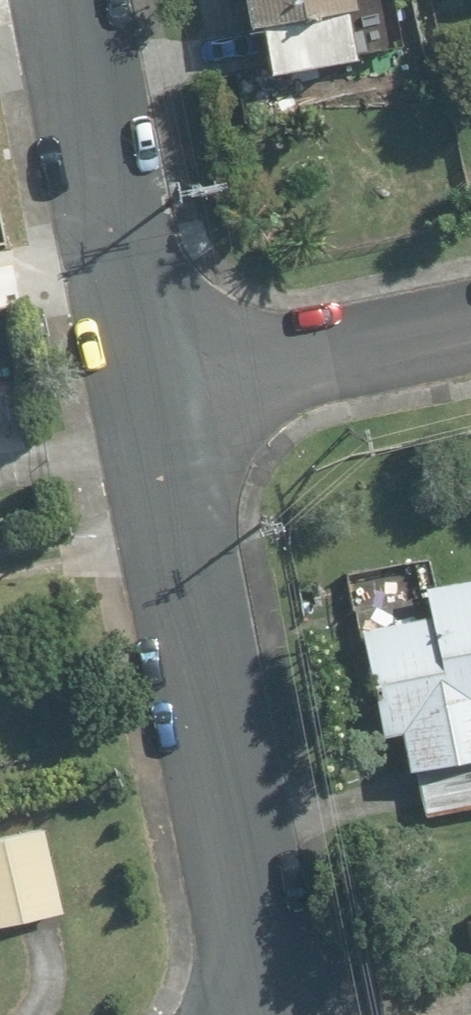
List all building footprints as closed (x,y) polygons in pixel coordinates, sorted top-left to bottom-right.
[(241,89),(343,70),(332,9),(356,5),(355,0),(224,0),(241,89)] [(349,570),(371,732),(417,725),(429,810),(470,804),(470,575),(441,579),(438,557),(349,570)] [(0,838),(0,926),(70,910),(51,827),(0,838)]
